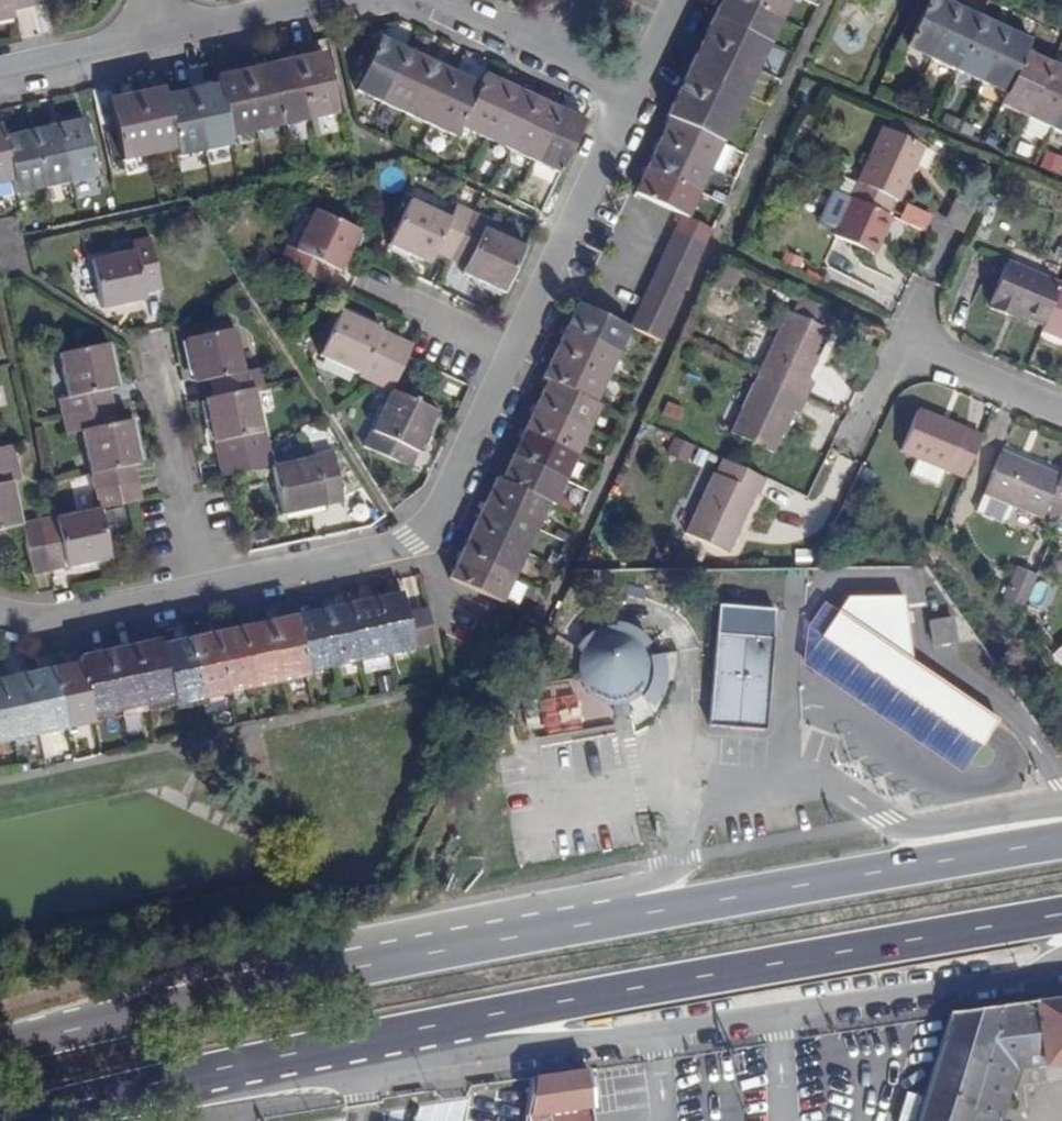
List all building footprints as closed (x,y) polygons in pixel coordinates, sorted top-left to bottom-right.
[(13,8),(11,0),(0,0),(0,18),(14,15),(13,8)] [(30,4),(29,0),(11,0),(13,8),(30,4)] [(769,43),(780,19),(741,0),(720,0),(712,17),(769,43)] [(789,0),(741,0),(780,19),(789,0)] [(955,6),(943,0),(927,0),(905,47),(931,58),(955,6)] [(956,70),(980,18),(955,6),(931,58),(956,70)] [(701,42),(757,68),(769,43),(712,17),(701,42)] [(982,82),(1005,29),(980,18),(956,70),(982,82)] [(1025,52),(1031,41),(1005,29),(982,82),(1006,93),(1025,52)] [(380,102),(405,50),(379,38),(376,46),(366,41),(360,55),(369,59),(355,90),(380,102)] [(690,66),(746,93),(757,68),(701,42),(690,66)] [(405,113),(429,61),(405,50),(380,102),(405,113)] [(1026,116),(1050,63),(1025,52),(1006,93),(1001,104),(1026,116)] [(309,119),(337,114),(323,53),(295,59),(309,119)] [(282,126),(309,119),(295,59),(269,65),(282,126)] [(430,125),(454,72),(429,61),(405,113),(430,125)] [(1061,103),(1061,69),(1050,63),(1026,116),(1051,127),(1061,103)] [(256,131),(282,126),(269,65),(242,71),(256,131)] [(678,91),(734,118),(746,93),(690,66),(678,91)] [(228,137),(256,131),(242,71),(215,76),(217,84),(228,137)] [(460,126),(480,84),(454,72),(430,125),(455,137),(460,126)] [(485,138),(509,86),(484,75),(480,84),(460,126),(485,138)] [(204,151),(230,145),(228,137),(217,84),(190,91),(204,151)] [(509,149),(534,97),(509,86),(485,138),(509,149)] [(149,154),(176,149),(165,95),(163,87),(136,94),(149,154)] [(177,157),(204,151),(190,91),(165,95),(176,149),(177,157)] [(670,118),(723,143),(734,118),(678,91),(666,117),(670,118)] [(121,161),(149,154),(136,94),(107,100),(121,161)] [(534,161),(559,109),(534,97),(509,149),(534,161)] [(1051,127),(1061,133),(1061,103),(1051,127)] [(560,173),(585,120),(559,109),(534,161),(560,173)] [(658,143),(711,168),(723,143),(670,118),(658,143)] [(69,182),(97,176),(84,119),(58,125),(69,182)] [(15,194),(43,188),(31,132),(30,131),(10,136),(7,122),(0,124),(12,181),(15,194)] [(12,181),(0,124),(0,183),(12,181)] [(43,188),(69,182),(58,125),(57,125),(31,132),(43,188)] [(893,199),(898,201),(923,146),(884,128),(857,183),(842,177),(836,190),(851,197),(886,214),(893,199)] [(647,168),(699,192),(711,168),(658,143),(647,168)] [(1061,173),(1061,172),(1061,154),(1047,149),(1041,165),(1061,173)] [(681,215),(687,218),(699,192),(647,168),(635,193),(681,215)] [(891,216),(886,214),(851,197),(833,235),(873,254),(891,216)] [(456,206),(450,218),(434,211),(409,199),(389,245),(430,264),(435,253),(450,260),(473,213),(456,206)] [(911,202),(901,219),(926,233),(935,216),(911,202)] [(340,272),(359,231),(314,210),(295,251),(287,247),(279,262),(326,286),(335,269),(340,272)] [(504,293),(525,247),(484,229),(488,220),(473,213),(450,260),(466,267),(463,273),(504,293)] [(712,229),(687,218),(681,215),(674,231),(704,246),(712,229)] [(697,261),(704,246),(674,231),(666,247),(697,261)] [(144,292),(161,288),(150,238),(134,242),(136,251),(91,260),(101,308),(145,299),(144,292)] [(689,277),(697,261),(666,247),(659,263),(689,277)] [(731,263),(717,257),(709,273),(723,279),(731,263)] [(1059,286),(1060,284),(1006,262),(989,302),(992,304),(990,309),(1007,315),(1014,318),(1016,314),(1043,325),(1059,286)] [(682,293),(689,277),(659,263),(652,279),(682,293)] [(674,309),(682,293),(652,279),(644,295),(674,309)] [(1059,286),(1043,325),(1040,330),(1061,339),(1061,287),(1059,286)] [(667,325),(674,309),(644,295),(637,311),(667,325)] [(801,298),(793,314),(824,328),(831,312),(801,298)] [(631,328),(630,327),(578,302),(566,328),(619,353),(631,328)] [(375,384),(397,337),(340,310),(319,355),(359,374),(358,376),(375,384)] [(659,341),(667,325),(637,311),(630,327),(631,328),(659,341)] [(808,379),(830,331),(824,328),(793,314),(787,311),(760,376),(808,398),(816,383),(808,379)] [(260,368),(244,371),(234,328),(186,338),(196,382),(209,380),(212,397),(255,387),(263,385),(260,368)] [(607,378),(619,353),(566,328),(554,354),(607,378)] [(392,390),(414,345),(397,337),(375,384),(392,392),(392,390)] [(110,389),(117,387),(107,343),(59,354),(68,397),(59,399),(63,416),(113,406),(110,389)] [(595,403),(607,378),(554,354),(542,378),(547,380),(595,403)] [(801,414),(808,398),(760,376),(735,435),(775,453),(794,411),(801,414)] [(600,405),(595,403),(547,380),(536,406),(588,430),(600,405)] [(218,460),(269,448),(255,387),(212,397),(205,398),(218,460)] [(410,468),(437,411),(392,390),(392,392),(372,431),(370,430),(363,446),(410,468)] [(133,465),(140,464),(130,419),(117,422),(113,406),(63,416),(66,434),(82,431),(91,473),(133,465)] [(577,455),(588,430),(536,406),(525,430),(577,455)] [(963,476),(980,436),(917,410),(900,451),(963,476)] [(566,480),(577,455),(525,430),(513,454),(566,480)] [(676,437),(669,452),(688,460),(694,444),(676,437)] [(13,445),(0,447),(0,465),(17,461),(13,445)] [(273,466),(269,448),(218,460),(222,477),(273,466)] [(1060,474),(1000,450),(983,494),(1042,518),(1046,508),(1061,515),(1061,512),(1061,469),(1060,474)] [(282,515),(344,502),(333,451),(313,455),(314,457),(273,466),(271,466),(282,515)] [(554,504),(566,480),(513,454),(501,480),(549,503),(554,504)] [(758,493),(765,479),(723,458),(717,474),(714,473),(685,534),(727,553),(756,492),(758,493)] [(17,461),(0,465),(0,530),(22,525),(21,524),(12,482),(21,480),(17,461)] [(137,483),(133,465),(91,473),(94,492),(137,483)] [(77,507),(95,503),(89,477),(72,481),(77,507)] [(537,528),(549,503),(501,480),(497,477),(485,504),(537,528)] [(140,501),(137,483),(94,492),(98,510),(100,509),(131,502),(140,501)] [(526,552),(537,528),(485,504),(473,528),(526,552)] [(110,558),(100,509),(98,510),(56,519),(56,516),(38,520),(49,571),(110,558)] [(32,575),(49,571),(38,520),(21,524),(22,525),(32,575)] [(514,577),(526,552),(473,528),(461,553),(514,577)] [(502,603),(514,577),(461,553),(449,578),(502,603)] [(1028,604),(1036,570),(1017,565),(1009,600),(1028,604)] [(1043,604),(1050,584),(1036,579),(1030,600),(1043,604)] [(435,643),(428,607),(406,611),(402,592),(375,598),(386,654),(435,643)] [(848,593),(837,616),(822,636),(982,748),(999,721),(912,660),(904,595),(848,593)] [(360,660),(386,654),(375,598),(348,604),(360,660)] [(334,666),(360,660),(348,604),(322,610),(334,666)] [(765,730),(767,709),(772,646),(774,609),(719,605),(709,726),(765,730)] [(837,616),(823,607),(804,634),(799,671),(961,779),(982,748),(822,636),(837,616)] [(326,668),(334,666),(322,610),(295,615),(307,672),(326,668)] [(308,676),(307,672),(295,615),(267,622),(281,682),(308,676)] [(933,645),(956,642),(952,618),(929,622),(933,645)] [(639,647),(648,639),(641,630),(629,622),(618,619),(616,623),(606,623),(596,625),(588,628),(580,634),(577,638),(582,643),(578,649),(575,657),(574,667),(576,677),(580,686),(586,693),(598,699),(608,701),(609,711),(621,711),(622,698),(628,695),(642,708),(652,698),(658,687),(662,676),(663,665),(662,654),(643,654),(639,647)] [(254,687),(281,682),(267,622),(241,627),(254,687)] [(227,693),(254,687),(241,627),(215,633),(227,693)] [(201,699),(227,693),(215,633),(188,638),(201,699)] [(174,705),(201,699),(188,638),(161,645),(172,700),(174,705)] [(172,700),(161,645),(160,639),(132,645),(146,706),(172,700)] [(145,706),(146,706),(132,645),(106,651),(119,711),(145,706)] [(92,717),(119,711),(106,651),(78,657),(79,662),(92,717)] [(93,723),(92,717),(79,662),(52,668),(66,728),(93,723)] [(39,734),(66,728),(52,668),(26,674),(39,734)] [(39,734),(26,674),(0,679),(0,680),(13,740),(39,734)] [(13,740),(0,680),(0,743),(13,740)] [(948,1015),(915,1120),(992,1120),(993,1116),(1000,1118),(1015,1069),(1061,1062),(1061,997),(948,1015)] [(948,1015),(833,1032),(839,1077),(835,1112),(869,1107),(868,1120),(879,1120),(893,1119),(892,1120),(915,1120),(948,1015)] [(590,1109),(596,1108),(591,1069),(535,1077),(527,1120),(592,1120),(590,1109)]
